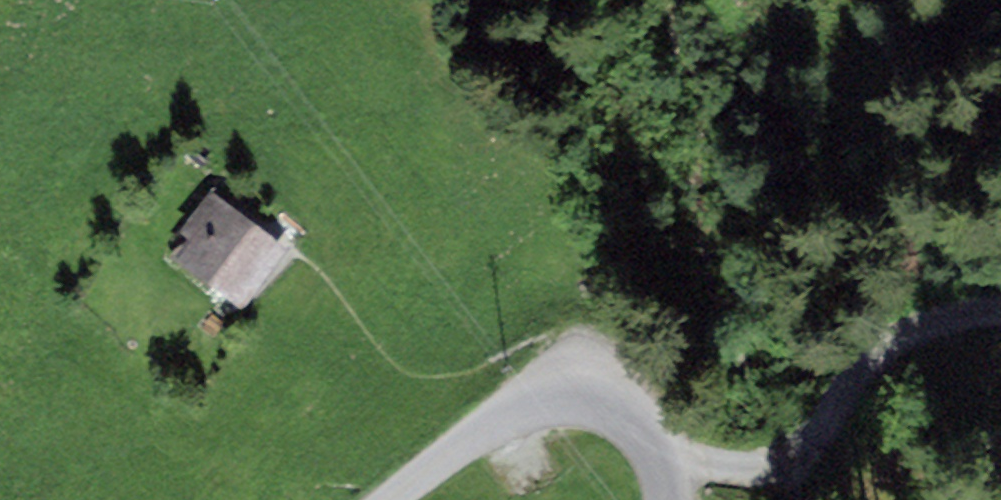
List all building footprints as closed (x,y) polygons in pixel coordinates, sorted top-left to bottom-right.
[(191,256),(240,293),(272,252),(222,215),(224,212),(212,203),(191,231),(203,240),(191,256)]
